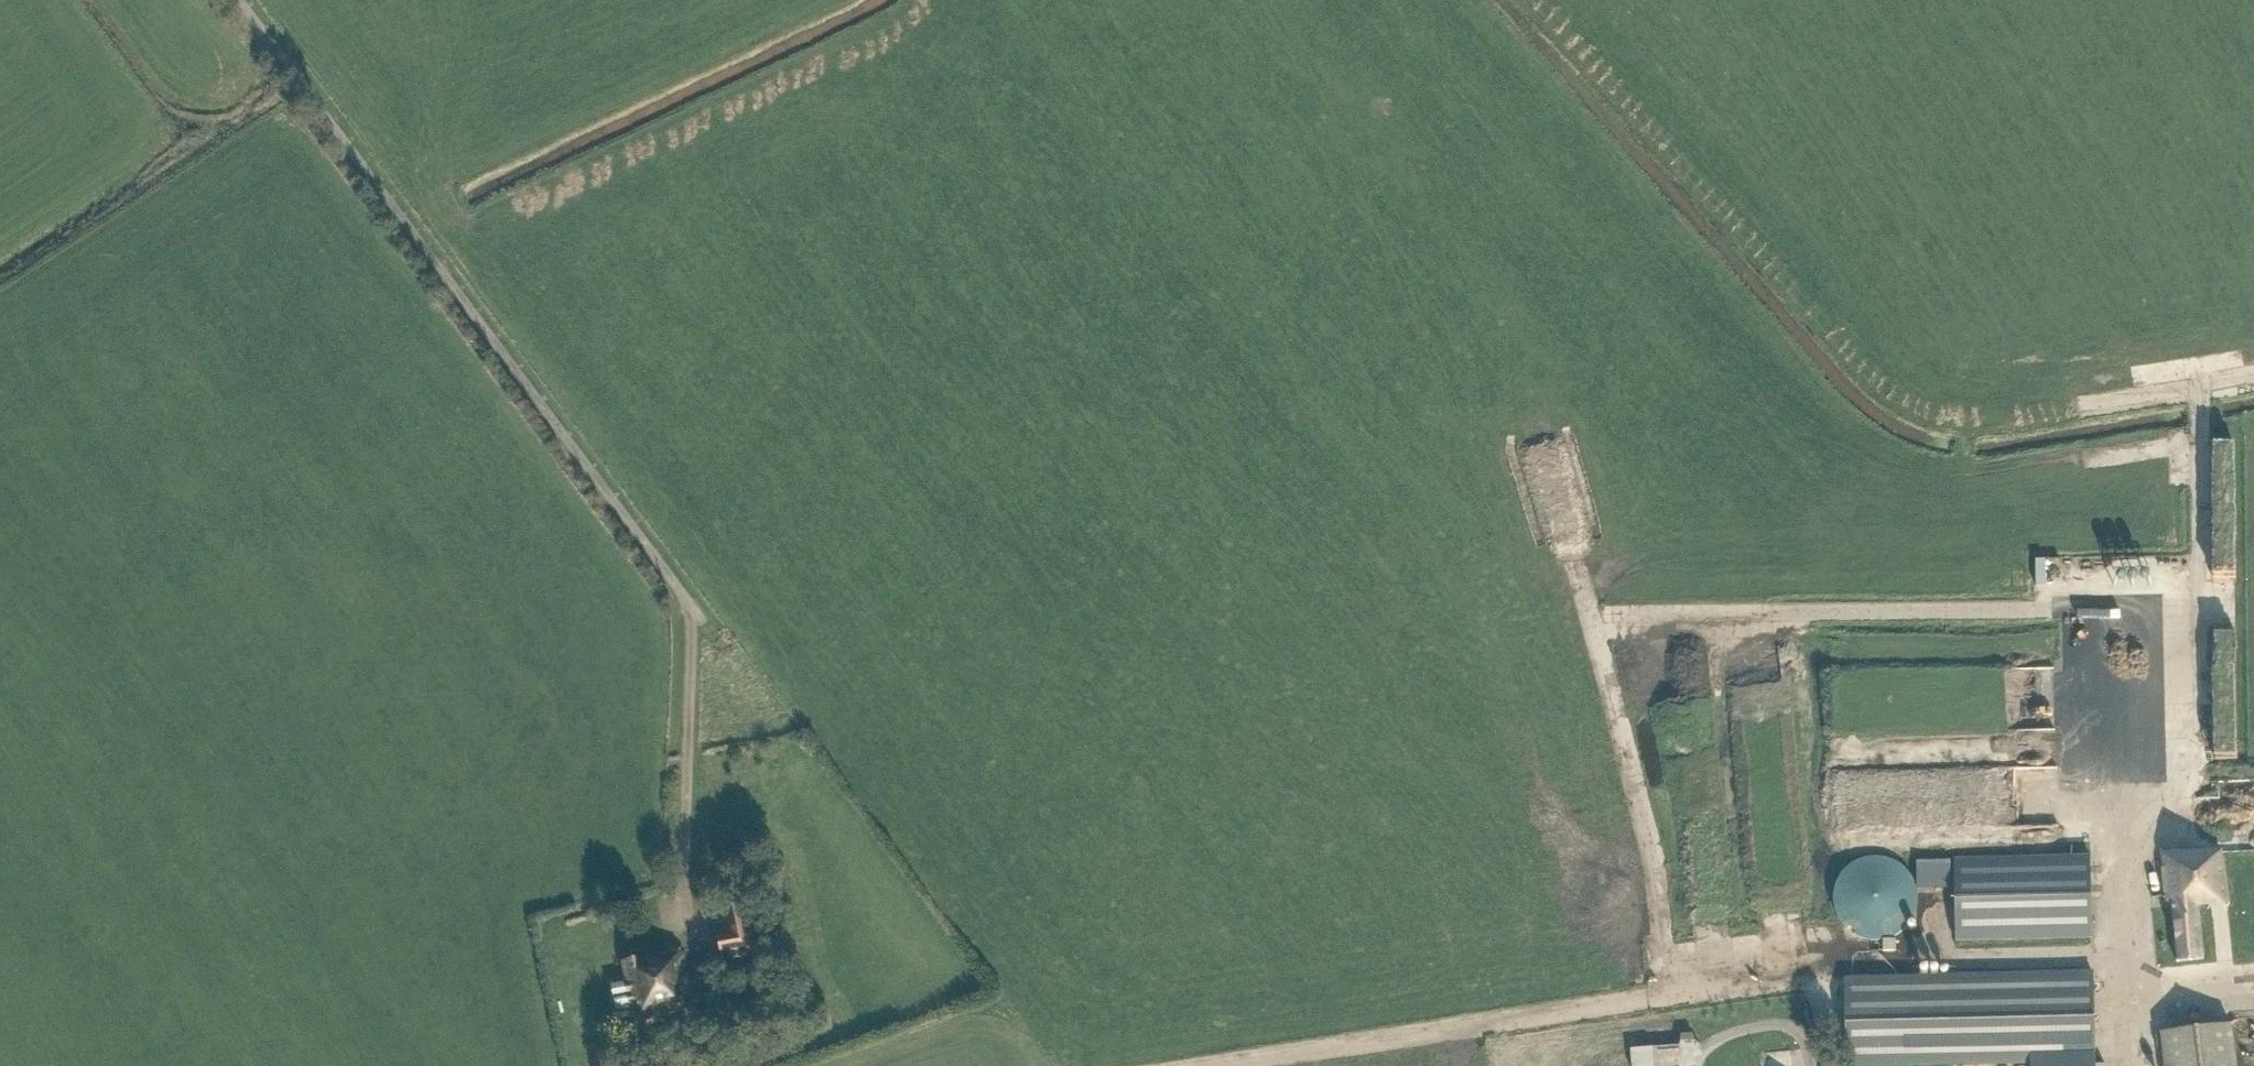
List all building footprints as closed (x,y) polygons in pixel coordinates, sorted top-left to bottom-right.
[(2205,895),(2206,907),(2229,904),(2223,849),(2162,856),(2167,902),(2169,902),(2170,906),(2183,905),(2182,897),(2205,895)] [(1833,893),(1833,900),(1833,906),(1835,913),(1838,919),(1842,924),(1846,929),(1852,933),(1858,937),(1864,939),(1870,940),(1877,940),(1884,940),(1890,938),(1896,935),(1903,930),(1907,927),(1911,921),(1914,915),(1916,909),(1918,902),(1918,896),(1917,889),(1915,883),(1912,877),(1909,871),(1904,866),(1899,862),(1893,859),(1887,857),(1880,855),(1873,855),(1867,856),(1860,858),(1854,861),(1849,864),(1844,869),(1840,874),(1836,880),(1834,886),(1833,893)] [(2091,855),(1955,856),(1956,938),(2092,936),(2091,855)] [(2197,909),(2206,907),(2205,895),(2182,897),(2183,905),(2170,906),(2176,962),(2203,959),(2197,909)] [(725,931),(718,933),(723,960),(758,953),(753,928),(762,926),(759,909),(749,912),(748,906),(721,911),(725,931)] [(630,1008),(632,1013),(634,1027),(697,1014),(684,953),(666,957),(665,953),(623,962),(627,981),(612,984),(618,1011),(630,1008)] [(1844,976),(1846,1065),(1919,1065),(2031,1064),(2031,1065),(2095,1065),(2093,971),(1844,976)] [(2160,1032),(2164,1065),(2237,1065),(2232,1023),(2160,1032)] [(1654,1047),(1631,1049),(1632,1065),(1655,1065),(1654,1047)]
